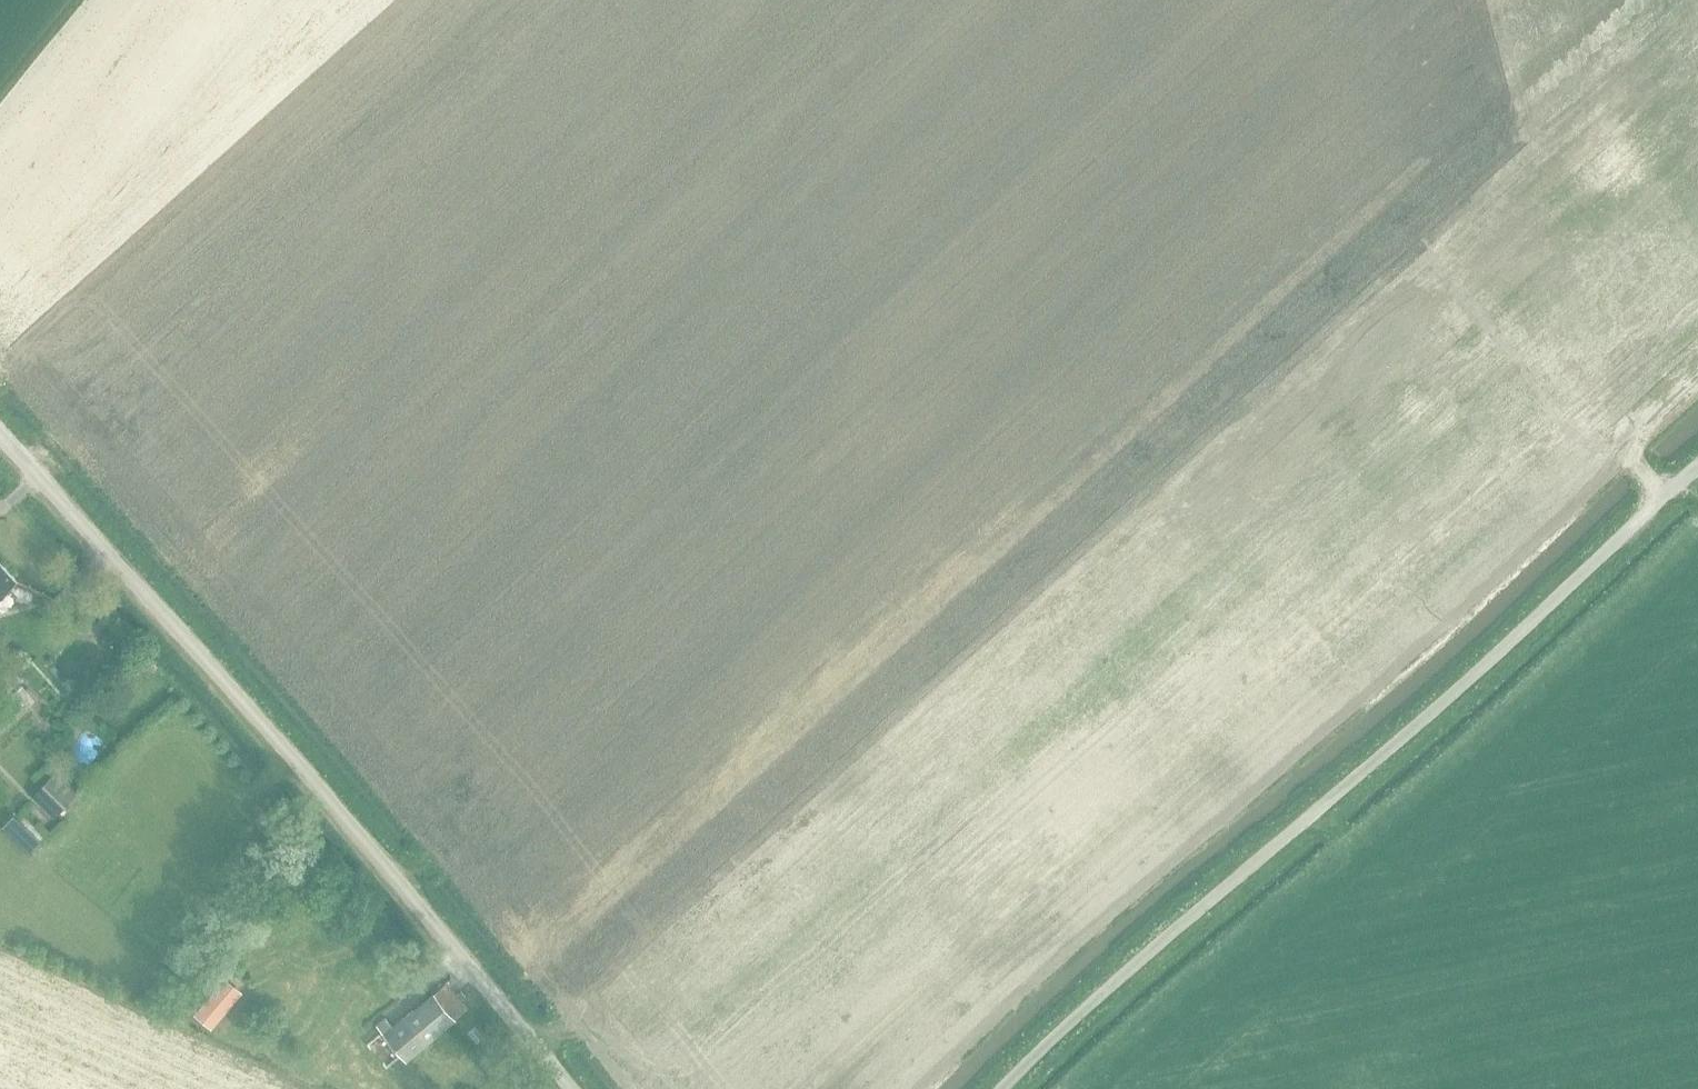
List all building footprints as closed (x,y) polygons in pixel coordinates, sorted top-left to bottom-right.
[(18,580),(0,561),(0,598),(18,580)] [(57,814),(61,817),(80,798),(76,795),(86,784),(64,762),(30,797),(53,819),(57,814)] [(211,1028),(241,993),(232,986),(224,979),(195,1014),(211,1028)] [(459,991),(451,997),(442,986),(395,1026),(386,1016),(373,1028),(405,1065),(465,1015),(458,1007),(466,1000),(459,991)]
